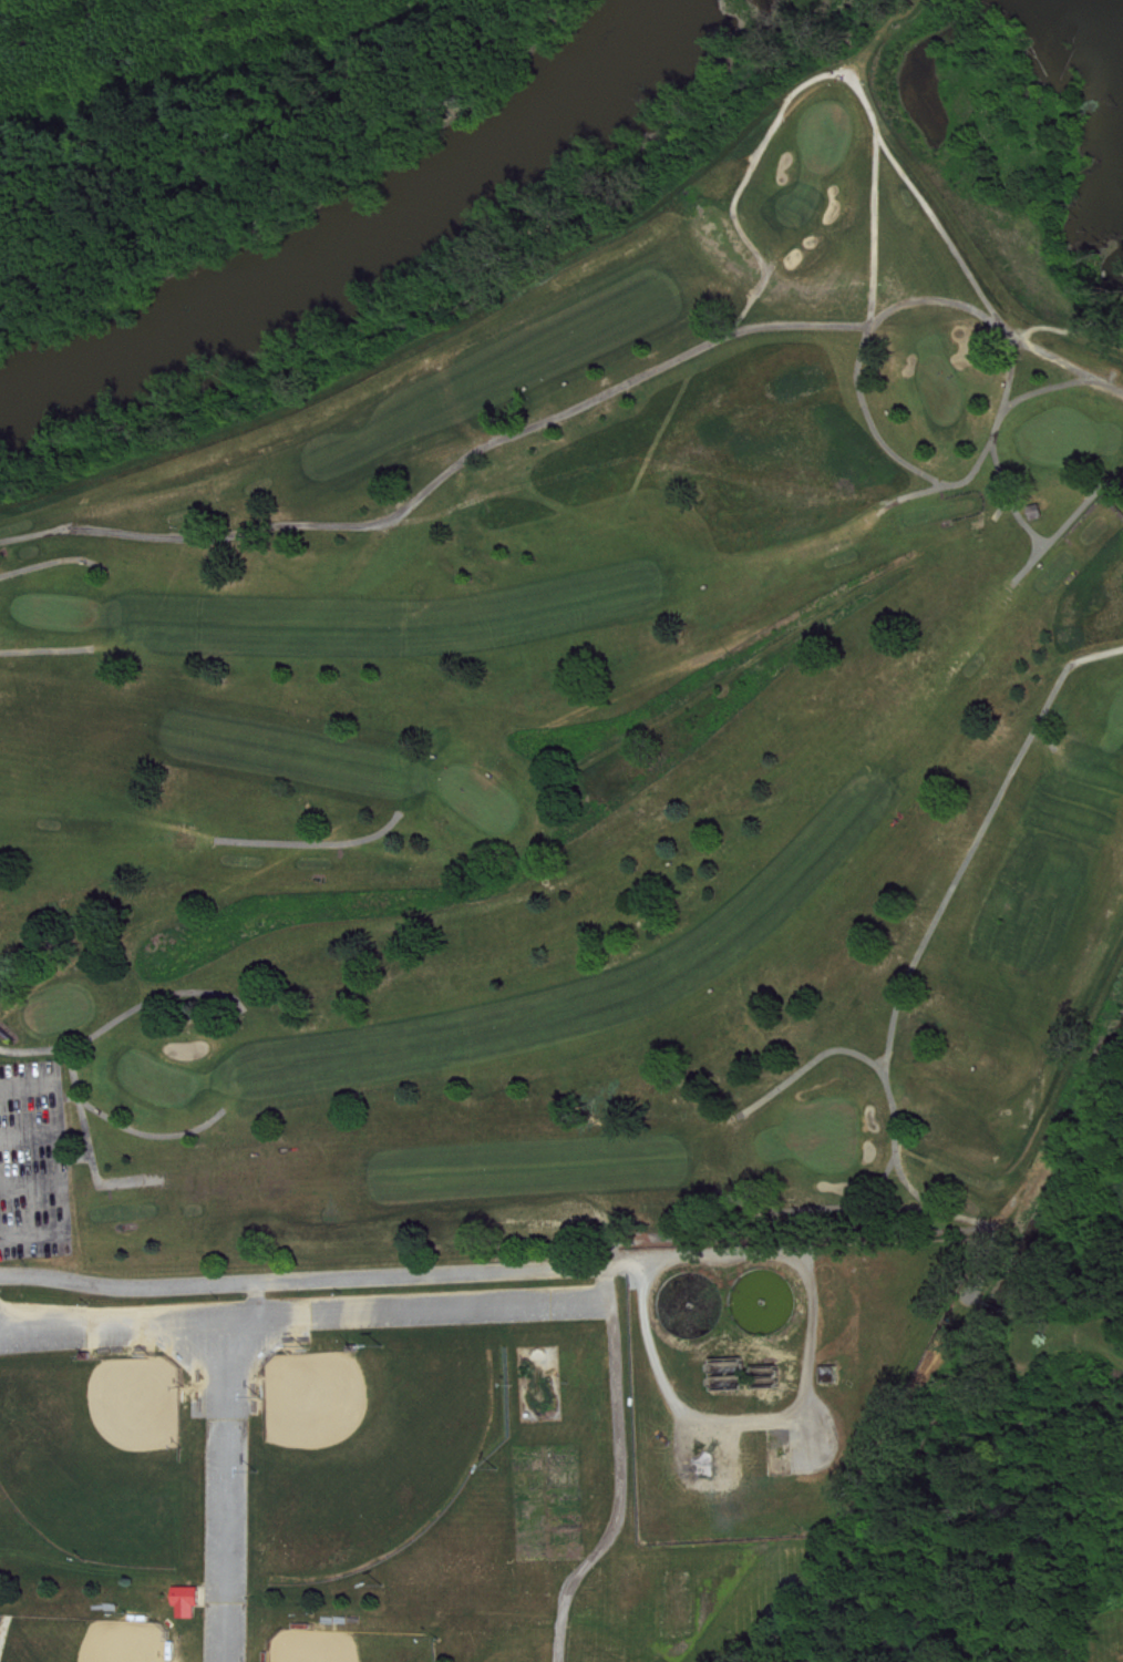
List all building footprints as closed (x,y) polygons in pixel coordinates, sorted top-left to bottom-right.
[(204,1596),(179,1595),(178,1615),(183,1615),(182,1627),(199,1627),(199,1615),(204,1615),(204,1596)]
